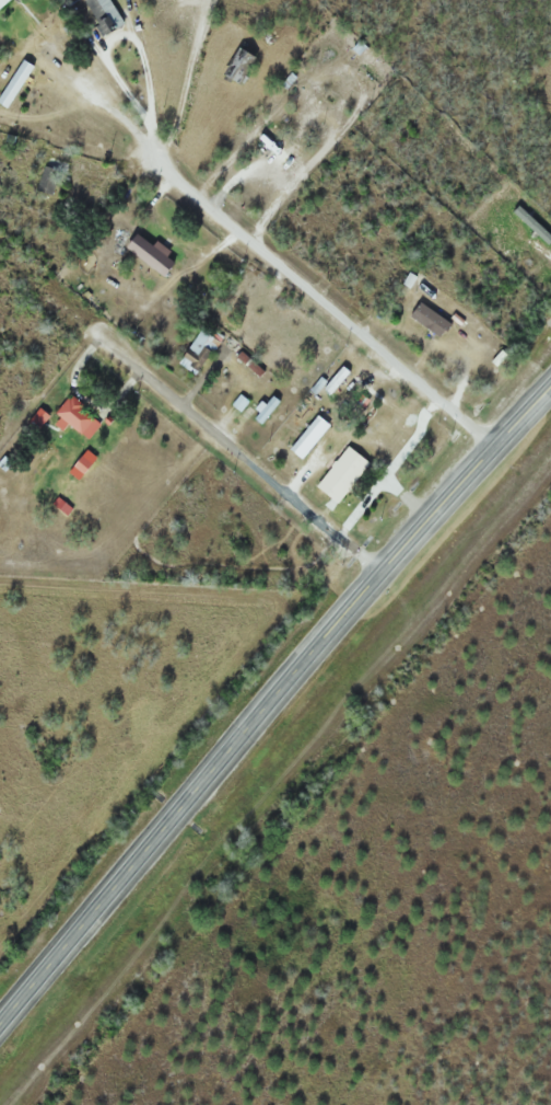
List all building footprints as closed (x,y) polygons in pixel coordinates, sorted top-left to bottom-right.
[(102,37),(121,25),(106,0),(81,0),(80,1),(102,37)] [(4,109),(32,68),(20,60),(0,90),(0,106),(4,109)] [(48,196),(56,171),(42,166),(33,191),(48,196)] [(171,264),(163,257),(167,253),(153,241),(148,247),(134,233),(122,246),(158,279),(171,264)] [(458,311),(425,289),(419,298),(452,321),(458,311)] [(406,320),(439,339),(449,322),(416,302),(406,320)] [(219,341),(201,327),(178,358),(196,371),(219,341)] [(77,435),(92,417),(67,396),(53,414),(77,435)] [(321,424),(314,417),(285,449),(293,456),(321,424)] [(314,487),(335,504),(366,465),(345,448),(314,487)]
